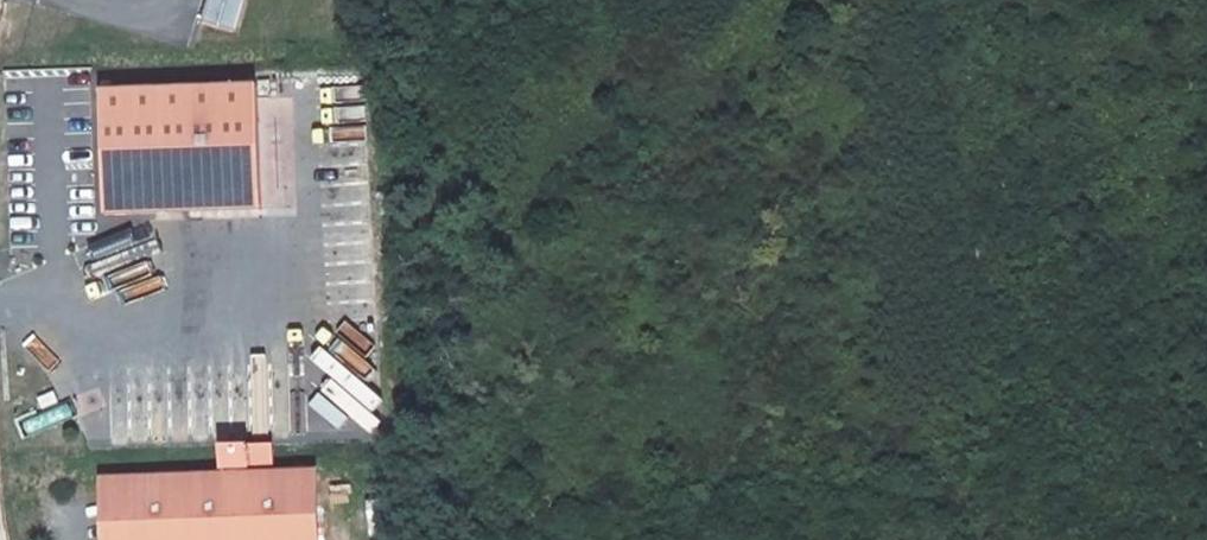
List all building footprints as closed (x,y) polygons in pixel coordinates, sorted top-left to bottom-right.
[(246,17),(251,0),(214,0),(212,7),(246,17)] [(114,198),(270,194),(267,71),(111,75),(114,198)] [(121,470),(123,539),(320,539),(318,466),(276,467),(276,434),(227,435),(228,468),(121,470)]
